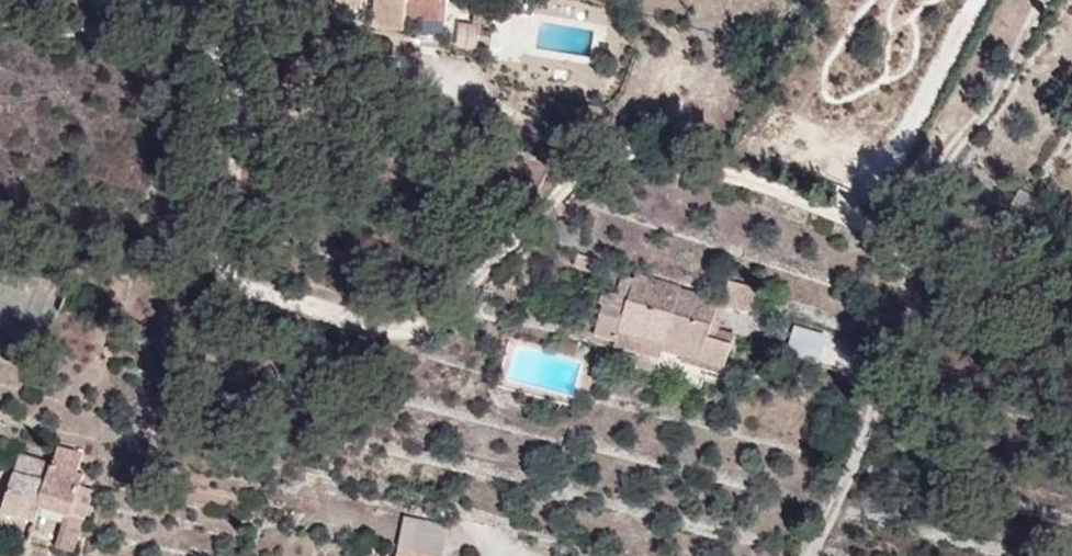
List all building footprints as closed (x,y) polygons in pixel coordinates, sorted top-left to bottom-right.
[(357,6),(396,13),(398,0),(358,0),(357,6)] [(625,295),(633,271),(611,264),(601,297),(625,305),(628,297),(625,295)] [(636,268),(634,267),(625,295),(628,297),(668,312),(670,305),(708,319),(717,295),(683,284),(636,268)] [(720,297),(725,280),(689,267),(683,284),(717,295),(716,296),(720,297)] [(743,304),(716,296),(708,319),(736,328),(743,304)] [(704,333),(708,319),(670,305),(668,312),(665,321),(704,333)] [(787,355),(823,360),(827,331),(791,326),(787,355)] [(66,458),(70,439),(73,423),(46,418),(42,436),(9,429),(6,447),(46,455),(66,458)] [(86,498),(95,444),(70,439),(66,458),(46,455),(37,490),(60,493),(86,498)] [(46,455),(6,447),(0,473),(0,482),(37,490),(46,455)] [(81,526),(86,498),(60,493),(56,521),(81,526)] [(454,543),(461,516),(420,507),(415,534),(454,543)] [(453,553),(454,543),(415,534),(413,544),(453,553)] [(456,554),(453,553),(413,544),(411,543),(408,555),(455,555),(456,554)]
